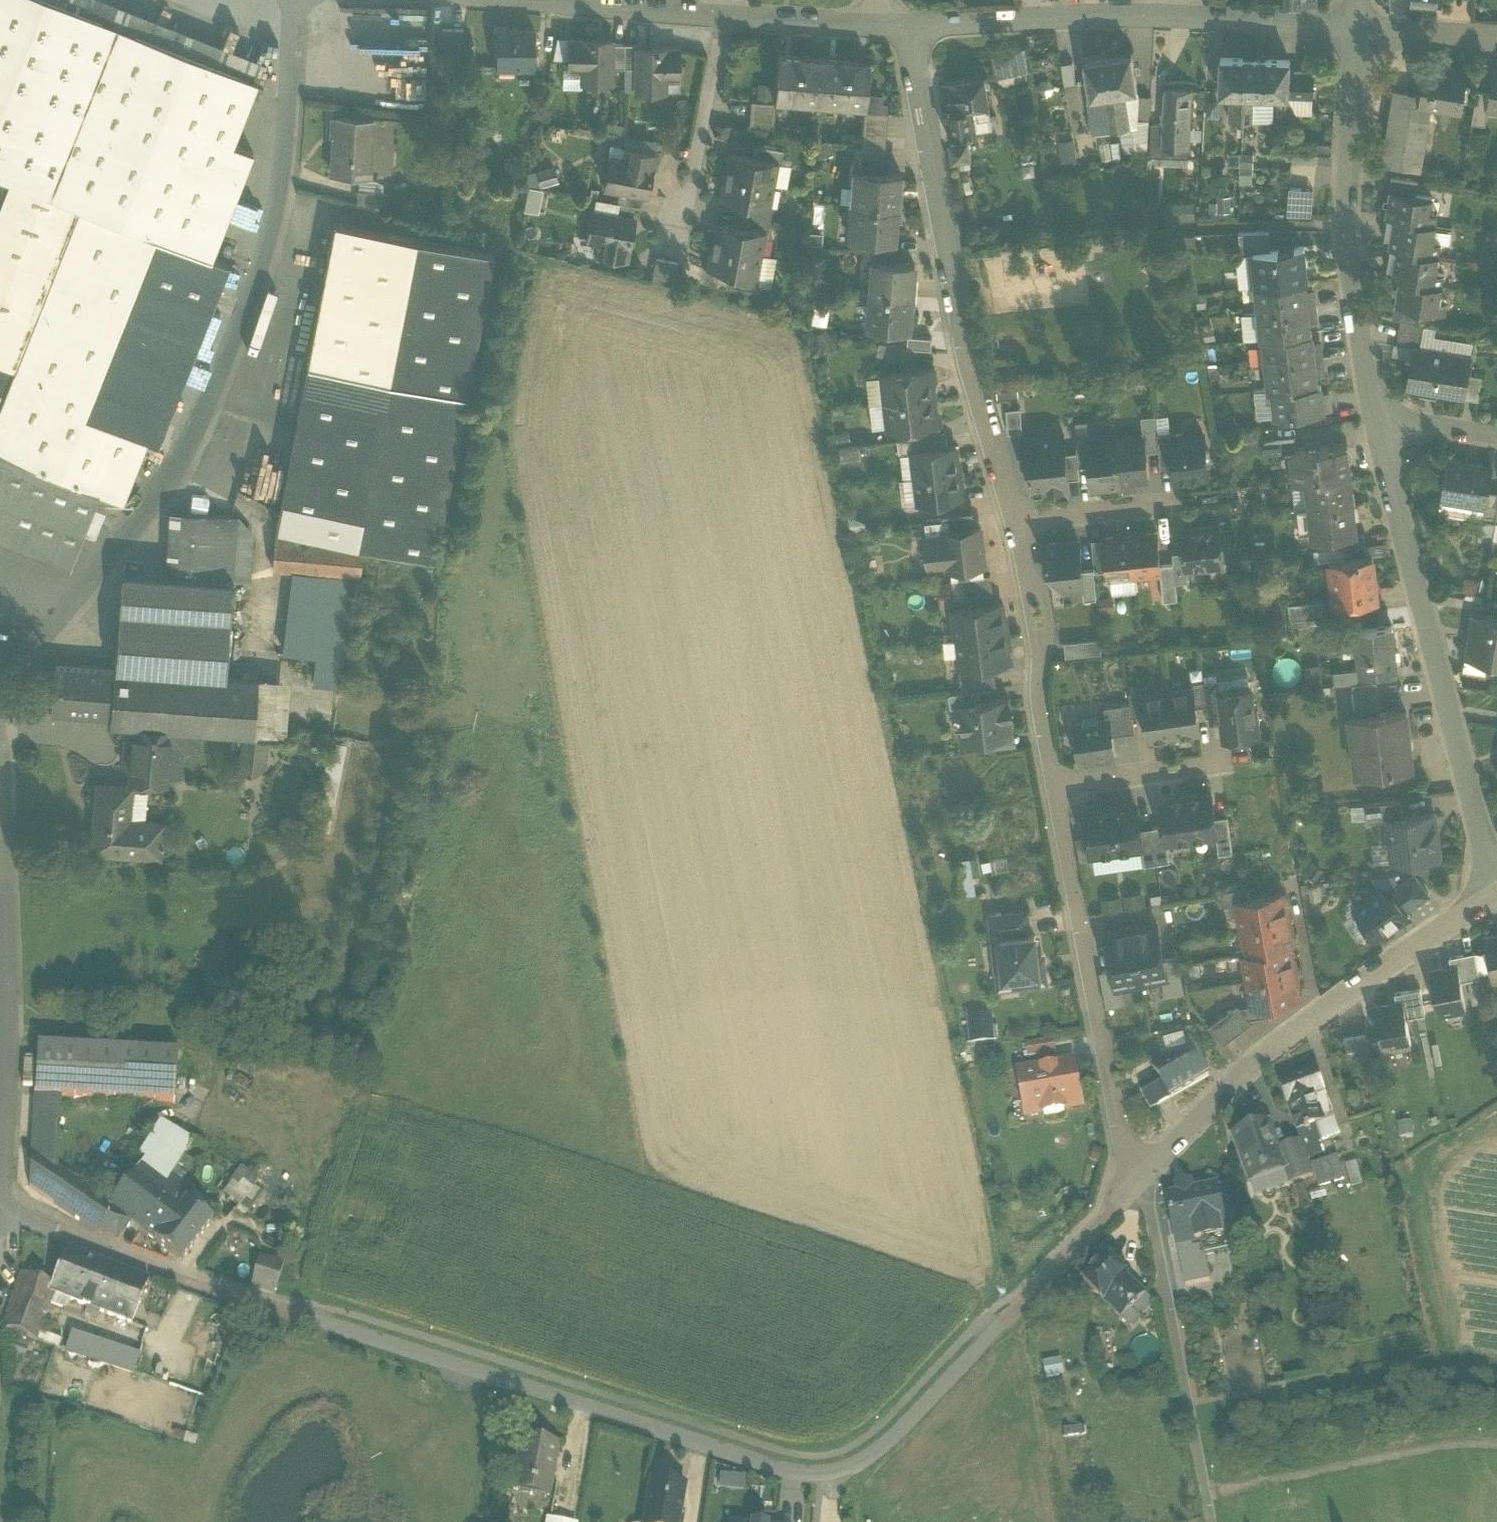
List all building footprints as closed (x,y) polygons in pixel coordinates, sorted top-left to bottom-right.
[(211,257),(252,151),(232,142),(257,80),(162,42),(165,32),(82,0),(69,0),(67,5),(55,0),(0,0),(0,173),(75,203),(211,257)] [(169,23),(110,0),(82,0),(165,32),(169,23)] [(162,42),(257,80),(264,61),(169,23),(165,32),(162,42)] [(452,27),(441,27),(441,48),(452,48),(452,27)] [(463,27),(452,27),(452,48),(458,48),(463,48),(463,27)] [(534,29),(496,28),(496,64),(497,64),(497,60),(517,60),(517,64),(534,65),(534,29)] [(567,59),(568,37),(557,37),(553,57),(567,59)] [(612,38),(568,37),(567,59),(567,69),(562,69),(562,86),(581,86),(581,81),(611,82),(611,66),(612,42),(612,38)] [(624,42),(612,42),(611,66),(623,66),(624,42)] [(637,42),(624,42),(623,66),(635,66),(635,46),(637,46),(637,42)] [(637,46),(635,46),(635,66),(635,90),(665,91),(665,78),(679,78),(679,47),(637,46)] [(452,48),(441,48),(441,58),(458,58),(458,48),(452,48)] [(1003,50),(1004,72),(1030,71),(1029,49),(1003,50)] [(801,54),(778,52),(774,98),(797,100),(801,54)] [(1131,53),(1108,56),(1113,92),(1114,92),(1119,127),(1130,126),(1124,91),(1137,89),(1131,53)] [(823,56),(801,54),(797,100),(820,102),(823,56)] [(846,58),(823,56),(820,102),(842,104),(846,58)] [(1108,56),(1084,59),(1090,97),(1088,100),(1092,129),(1095,132),(1119,128),(1119,127),(1114,92),(1113,92),(1108,56)] [(1244,58),(1221,57),(1219,93),(1230,93),(1229,119),(1242,120),(1244,58)] [(869,60),(846,58),(842,104),(865,106),(869,60)] [(1266,58),(1244,58),(1242,120),(1254,120),(1255,94),(1265,95),(1266,58)] [(1290,59),(1266,58),(1265,95),(1288,96),(1288,95),(1313,95),(1313,71),(1289,71),(1290,59)] [(1072,61),(1061,63),(1065,86),(1076,84),(1072,61)] [(1468,70),(1426,63),(1421,93),(1420,102),(1432,104),(1461,109),(1468,70)] [(1494,69),(1490,92),(1489,102),(1496,103),(1496,69),(1494,69)] [(985,75),(944,81),(952,134),(969,132),(976,131),(972,107),(989,104),(985,75)] [(665,78),(665,91),(679,91),(679,78),(665,78)] [(758,81),(758,95),(774,95),(774,80),(758,81)] [(1192,88),(1165,87),(1163,123),(1162,146),(1189,147),(1192,88)] [(1421,93),(1394,88),(1381,163),(1421,170),(1432,104),(1420,102),(1421,93)] [(1137,89),(1124,91),(1130,126),(1119,127),(1119,128),(1123,151),(1148,152),(1150,114),(1148,114),(1136,113),(1137,91),(1137,89)] [(1490,92),(1477,90),(1472,122),(1485,124),(1488,108),(1489,102),(1490,92)] [(1149,91),(1137,91),(1136,113),(1148,114),(1149,91)] [(1288,96),(1297,115),(1312,116),(1313,95),(1288,95),(1288,96)] [(775,101),(751,99),(750,111),(774,113),(775,101)] [(887,111),(863,109),(862,122),(886,124),(887,111)] [(774,113),(750,111),(749,123),(773,128),(774,113)] [(372,118),(332,115),(331,133),(334,134),(332,171),(331,171),(331,172),(358,174),(368,175),(372,118)] [(886,124),(862,122),(861,134),(885,136),(886,124)] [(1163,123),(1151,122),(1150,155),(1188,157),(1189,147),(1162,146),(1163,123)] [(969,132),(952,134),(955,151),(971,148),(969,132)] [(885,136),(861,134),(860,146),(884,148),(885,136)] [(1072,135),(1056,138),(1060,159),(1076,157),(1072,135)] [(1119,137),(1109,138),(1111,155),(1121,154),(1119,137)] [(1108,141),(1098,142),(1100,159),(1110,158),(1108,141)] [(782,148),(755,143),(752,155),(776,160),(776,161),(780,161),(782,148)] [(654,150),(623,144),(621,158),(609,156),(603,185),(618,188),(642,193),(646,194),(654,150)] [(884,148),(860,146),(859,158),(883,160),(884,148)] [(1247,178),(1248,150),(1226,150),(1225,178),(1247,178)] [(752,155),(729,151),(725,174),(772,183),(776,161),(776,160),(752,155)] [(883,160),(859,158),(858,170),(882,171),(883,160)] [(858,170),(854,169),(851,201),(899,205),(902,173),(882,171),(858,170)] [(0,173),(0,364),(10,368),(75,203),(0,173)] [(358,174),(357,189),(382,190),(383,181),(368,175),(358,174)] [(772,183),(725,174),(720,197),(744,202),(768,206),(768,205),(772,183)] [(1418,182),(1391,177),(1389,189),(1416,194),(1418,182)] [(524,206),(541,209),(546,187),(529,183),(524,206)] [(1301,188),(1289,187),(1288,215),(1299,216),(1301,188)] [(642,193),(618,188),(616,200),(640,204),(642,193)] [(356,203),(384,210),(385,191),(382,190),(357,189),(356,203)] [(1416,194),(1389,189),(1385,215),(1428,222),(1433,197),(1416,194)] [(1145,198),(1132,198),(1131,207),(1144,208),(1145,198)] [(640,204),(616,200),(614,212),(634,215),(633,217),(637,217),(640,204)] [(851,201),(847,201),(846,217),(854,217),(853,231),(848,231),(848,233),(861,234),(873,235),(896,237),(896,236),(899,205),(851,201)] [(768,206),(744,202),(742,213),(769,218),(772,205),(768,205),(768,206)] [(1192,202),(1168,204),(1169,219),(1193,218),(1192,202)] [(75,203),(10,368),(14,369),(0,404),(0,452),(99,491),(122,500),(145,440),(157,445),(228,264),(211,257),(75,203)] [(614,212),(591,207),(585,237),(597,239),(595,253),(626,258),(633,217),(634,215),(614,212)] [(769,218),(742,213),(740,225),(763,230),(767,231),(769,218)] [(1428,222),(1385,215),(1385,216),(1388,216),(1386,229),(1391,230),(1388,246),(1439,254),(1441,242),(1433,241),(1436,223),(1428,222)] [(740,225),(716,221),(712,244),(759,253),(763,230),(740,225)] [(492,252),(334,222),(276,528),(355,543),(363,545),(434,558),(492,252)] [(1270,249),(1269,231),(1239,232),(1241,253),(1253,252),(1253,251),(1270,249)] [(873,235),(861,234),(860,246),(872,247),(873,235)] [(896,237),(873,235),(872,247),(896,249),(897,236),(896,236),(896,237)] [(759,253),(712,244),(708,267),(731,271),(755,275),(755,274),(759,253)] [(1270,249),(1253,251),(1253,252),(1257,285),(1304,280),(1307,279),(1303,246),(1270,249)] [(1439,254),(1388,246),(1388,247),(1391,247),(1389,260),(1394,261),(1391,277),(1442,286),(1444,273),(1436,272),(1439,254)] [(896,249),(872,247),(871,261),(876,261),(876,259),(895,261),(896,249)] [(774,255),(759,253),(755,274),(759,275),(770,277),(774,255)] [(678,260),(655,256),(650,280),(673,284),(678,260)] [(895,261),(876,259),(876,261),(881,261),(878,292),(912,295),(915,263),(895,261)] [(757,289),(759,275),(755,274),(755,275),(731,271),(729,284),(757,289)] [(1442,286),(1391,277),(1399,279),(1395,304),(1421,308),(1438,311),(1442,286)] [(1304,280),(1257,285),(1258,297),(1254,302),(1255,311),(1293,307),(1291,296),(1306,294),(1304,280)] [(912,295),(878,292),(876,322),(871,322),(871,323),(910,327),(912,295)] [(1306,294),(1291,296),(1293,307),(1315,305),(1314,293),(1306,294)] [(1421,308),(1395,304),(1393,317),(1400,319),(1419,322),(1421,308)] [(1315,305),(1293,307),(1294,318),(1308,317),(1316,316),(1315,305)] [(1293,307),(1255,311),(1256,320),(1261,323),(1262,337),(1264,336),(1310,332),(1308,317),(1294,318),(1293,307)] [(1248,338),(1262,337),(1261,323),(1256,320),(1255,311),(1245,312),(1248,338)] [(1419,322),(1400,319),(1396,343),(1414,346),(1414,345),(1421,346),(1425,324),(1425,323),(1419,322)] [(1454,338),(1434,334),(1435,326),(1425,324),(1421,346),(1414,345),(1414,346),(1407,387),(1463,397),(1467,372),(1470,354),(1469,354),(1468,358),(1451,355),(1454,338)] [(1310,332),(1264,336),(1265,349),(1262,354),(1262,363),(1300,359),(1299,348),(1313,346),(1311,332),(1310,332)] [(932,337),(908,335),(907,346),(931,348),(932,337)] [(916,349),(881,340),(878,352),(913,361),(916,349)] [(1313,346),(1299,348),(1300,359),(1322,357),(1321,345),(1313,346)] [(1322,357),(1300,359),(1301,370),(1315,369),(1323,368),(1322,357)] [(1300,359),(1262,363),(1263,371),(1268,375),(1269,388),(1273,388),(1317,383),(1315,369),(1301,370),(1300,359)] [(14,369),(10,368),(0,364),(0,404),(14,369)] [(934,367),(883,373),(886,400),(932,395),(931,383),(936,377),(934,367)] [(1482,375),(1467,372),(1463,397),(1478,399),(1482,375)] [(886,400),(883,373),(867,374),(871,402),(886,400)] [(1317,383),(1273,388),(1274,401),(1271,406),(1272,415),(1309,411),(1308,399),(1322,398),(1321,383),(1317,383)] [(1271,406),(1274,401),(1273,388),(1269,388),(1256,390),(1258,416),(1272,415),(1271,406)] [(932,395),(886,400),(889,428),(915,425),(939,422),(941,422),(940,412),(934,407),(932,395)] [(1322,398),(1308,399),(1309,411),(1331,409),(1330,397),(1322,398)] [(1020,407),(1006,408),(1008,432),(1022,430),(1020,407)] [(1156,414),(1141,416),(1143,436),(1144,435),(1146,451),(1159,450),(1157,431),(1158,431),(1156,414)] [(939,422),(915,425),(916,437),(940,435),(940,434),(939,422)] [(1088,428),(1075,429),(1077,451),(1078,465),(1090,464),(1088,436),(1089,436),(1088,428)] [(1063,430),(1045,432),(1039,439),(1022,441),(1024,455),(1028,459),(1031,482),(1035,481),(1036,493),(1056,491),(1056,489),(1069,488),(1068,478),(1065,452),(1063,430)] [(1158,431),(1157,431),(1159,450),(1160,467),(1173,466),(1170,436),(1171,436),(1170,430),(1158,431)] [(1143,436),(1116,438),(1116,433),(1115,434),(1121,485),(1120,480),(1148,478),(1146,451),(1144,435),(1143,436)] [(1171,436),(1170,436),(1173,466),(1174,480),(1208,476),(1206,459),(1209,455),(1208,449),(1204,446),(1203,433),(1171,436)] [(916,437),(910,438),(912,450),(948,446),(946,434),(940,434),(940,435),(916,437)] [(1089,436),(1088,436),(1090,464),(1093,488),(1121,485),(1115,434),(1089,436)] [(912,450),(910,438),(894,440),(895,452),(912,450)] [(1268,452),(1291,449),(1297,449),(1296,438),(1267,441),(1268,452)] [(1347,444),(1322,446),(1317,443),(1309,443),(1305,448),(1297,449),(1291,449),(1294,478),(1350,473),(1347,444)] [(948,446),(912,450),(915,476),(959,471),(956,445),(948,446)] [(1077,451),(1065,452),(1068,478),(1079,477),(1078,465),(1077,451)] [(0,452),(0,537),(70,565),(99,491),(0,452)] [(1493,465),(1448,457),(1439,510),(1477,517),(1477,518),(1482,519),(1484,505),(1486,505),(1489,490),(1493,465)] [(959,471),(915,476),(918,502),(962,496),(959,471)] [(1350,473),(1294,478),(1291,479),(1293,497),(1291,498),(1292,510),(1297,509),(1297,510),(1310,508),(1309,507),(1353,502),(1350,473)] [(1489,490),(1486,505),(1484,505),(1482,519),(1495,521),(1496,520),(1496,512),(1496,491),(1489,490)] [(943,519),(951,518),(973,515),(971,501),(942,505),(943,519)] [(1353,502),(1309,507),(1310,508),(1297,510),(1300,534),(1312,533),(1312,537),(1338,534),(1356,532),(1356,531),(1353,502)] [(170,507),(166,569),(233,573),(237,512),(170,507)] [(237,512),(233,573),(233,579),(251,581),(255,531),(237,512)] [(925,521),(927,538),(946,536),(945,531),(952,530),(951,518),(943,519),(925,521)] [(1218,525),(1183,529),(1185,551),(1187,572),(1188,571),(1204,570),(1207,565),(1222,564),(1222,560),(1225,555),(1224,546),(1220,542),(1218,525)] [(952,530),(945,531),(946,536),(927,538),(930,563),(948,561),(949,566),(983,563),(985,562),(981,527),(952,530)] [(1364,530),(1356,531),(1356,532),(1338,534),(1340,546),(1343,546),(1365,543),(1364,530)] [(1156,532),(1131,534),(1135,576),(1160,573),(1160,564),(1156,532)] [(1131,534),(1105,537),(1109,578),(1135,576),(1131,534)] [(355,543),(275,536),(272,568),(292,570),(329,573),(349,575),(360,576),(363,545),(355,543)] [(1079,540),(1042,543),(1045,560),(1062,589),(1082,587),(1084,587),(1082,569),(1079,540)] [(1365,543),(1343,546),(1344,557),(1367,555),(1365,543)] [(1340,546),(1314,549),(1315,560),(1330,559),(1334,601),(1377,596),(1373,554),(1367,555),(1344,557),(1343,546),(1340,546)] [(1185,551),(1173,552),(1174,563),(1176,582),(1189,581),(1188,571),(1187,572),(1185,551)] [(983,563),(951,566),(952,579),(963,577),(984,574),(983,563)] [(1174,563),(1160,564),(1160,573),(1163,600),(1177,599),(1176,582),(1174,563)] [(233,573),(166,569),(121,566),(118,612),(230,620),(233,579),(233,573)] [(1094,568),(1082,569),(1084,587),(1082,587),(1084,599),(1097,598),(1094,568)] [(329,573),(292,570),(285,653),(322,656),(329,573)] [(349,575),(329,573),(322,656),(319,682),(340,684),(349,575)] [(984,574),(963,577),(965,596),(993,593),(990,573),(984,574)] [(1325,598),(1289,602),(1289,603),(1290,617),(1290,618),(1326,614),(1325,598)] [(1002,602),(953,607),(956,637),(1006,631),(1002,602)] [(1289,603),(1279,604),(1280,618),(1290,617),(1289,603)] [(230,620),(118,612),(114,665),(226,673),(230,620)] [(1472,612),(1472,614),(1474,614),(1471,630),(1473,630),(1469,655),(1465,654),(1465,656),(1469,656),(1489,660),(1496,661),(1496,616),(1472,612)] [(1392,624),(1356,628),(1356,629),(1359,628),(1361,653),(1359,653),(1360,669),(1372,668),(1395,665),(1396,665),(1392,624)] [(956,637),(944,639),(946,655),(958,654),(960,667),(993,663),(1009,661),(1006,631),(956,637)] [(1101,639),(1065,641),(1066,656),(1102,653),(1101,639)] [(1469,656),(1466,670),(1487,674),(1489,660),(1469,656)] [(114,665),(55,661),(51,715),(111,719),(114,665)] [(993,663),(960,667),(962,691),(978,689),(996,687),(993,663)] [(226,673),(114,665),(111,719),(110,725),(123,726),(169,729),(202,731),(254,735),(258,675),(235,673),(226,673)] [(1395,665),(1372,668),(1374,679),(1376,679),(1397,677),(1395,665)] [(289,677),(258,675),(254,735),(285,737),(289,677)] [(1374,679),(1352,682),(1355,709),(1379,706),(1376,679),(1374,679)] [(1205,680),(1191,682),(1192,687),(1193,687),(1196,705),(1208,703),(1205,684),(1206,684),(1205,680)] [(1206,684),(1205,684),(1208,703),(1210,720),(1222,718),(1218,692),(1219,692),(1218,683),(1206,684)] [(1192,687),(1167,691),(1174,735),(1181,733),(1182,736),(1192,735),(1191,732),(1199,731),(1196,705),(1193,687),(1192,687)] [(1219,692),(1218,692),(1222,718),(1224,733),(1230,732),(1236,736),(1258,733),(1255,711),(1253,712),(1250,688),(1219,692)] [(950,705),(957,705),(957,704),(980,701),(978,689),(962,691),(949,693),(950,705)] [(1142,689),(1129,690),(1131,702),(1132,714),(1144,712),(1142,694),(1143,694),(1142,689)] [(1143,694),(1142,694),(1144,712),(1148,738),(1156,737),(1156,740),(1166,738),(1166,736),(1174,735),(1167,691),(1143,694)] [(980,701),(957,704),(957,705),(961,739),(990,736),(991,747),(999,746),(998,735),(1013,733),(1011,715),(1013,714),(1011,705),(1009,705),(1009,698),(980,701)] [(1131,702),(1104,705),(1106,718),(1107,718),(1110,733),(1112,733),(1135,730),(1132,714),(1131,702)] [(1406,710),(1351,716),(1357,771),(1412,765),(1406,710)] [(1096,713),(1084,715),(1082,717),(1083,721),(1074,723),(1079,759),(1115,753),(1112,733),(1110,733),(1107,718),(1106,718),(1098,719),(1098,714),(1096,713)] [(169,729),(123,726),(121,763),(128,768),(127,778),(167,780),(167,775),(169,729)] [(201,750),(202,731),(169,729),(167,775),(184,773),(186,749),(201,750)] [(348,739),(331,736),(316,813),(333,817),(348,739)] [(132,780),(93,777),(87,850),(160,856),(163,816),(142,815),(129,814),(131,786),(132,780)] [(131,786),(129,814),(142,815),(144,787),(131,786)] [(1212,793),(1192,796),(1192,793),(1185,794),(1192,838),(1216,834),(1217,834),(1215,817),(1212,793)] [(1179,797),(1160,800),(1163,824),(1166,841),(1167,841),(1192,838),(1185,794),(1179,795),(1179,797)] [(1401,798),(1365,802),(1367,820),(1389,817),(1389,816),(1403,814),(1401,798)] [(1136,804),(1117,806),(1117,804),(1110,805),(1117,850),(1141,846),(1142,846),(1140,828),(1136,804)] [(1104,808),(1085,811),(1089,837),(1091,853),(1117,850),(1110,805),(1104,806),(1104,808)] [(1403,814),(1389,816),(1389,817),(1390,825),(1386,830),(1387,834),(1391,838),(1394,859),(1439,854),(1434,811),(1403,814)] [(1227,815),(1215,817),(1217,834),(1216,834),(1219,853),(1232,851),(1227,815)] [(1166,841),(1163,824),(1152,826),(1157,862),(1170,860),(1167,841),(1166,841)] [(1152,826),(1140,828),(1142,846),(1141,846),(1144,863),(1157,862),(1152,826)] [(1079,857),(1092,858),(1091,853),(1089,837),(1075,839),(1079,857)] [(968,855),(956,857),(961,891),(973,889),(968,855)] [(1429,893),(1414,873),(1393,888),(1408,908),(1429,893)] [(1387,881),(1353,906),(1378,939),(1412,914),(1408,908),(1393,888),(1387,881)] [(1248,885),(1218,890),(1221,903),(1237,901),(1236,899),(1250,897),(1248,885)] [(1099,892),(1100,908),(1154,906),(1153,890),(1099,892)] [(1250,897),(1236,899),(1237,901),(1241,926),(1288,917),(1284,891),(1250,897)] [(1030,908),(988,913),(990,933),(1032,928),(1030,908)] [(1161,915),(1131,920),(1142,981),(1172,976),(1161,915)] [(1288,917),(1241,926),(1246,951),(1293,943),(1288,917)] [(1131,920),(1101,926),(1113,987),(1142,981),(1131,920)] [(1038,932),(990,937),(993,962),(997,962),(1000,989),(1050,984),(1047,953),(1041,954),(1038,932)] [(1484,936),(1490,966),(1496,965),(1496,933),(1484,936)] [(1246,951),(1242,952),(1247,977),(1294,969),(1290,944),(1293,943),(1246,951)] [(1475,950),(1449,955),(1451,965),(1458,963),(1461,979),(1480,975),(1475,950)] [(1451,965),(1430,969),(1432,984),(1438,1011),(1466,1006),(1461,979),(1458,963),(1451,965)] [(1294,969),(1247,977),(1252,1003),(1252,1004),(1270,1001),(1299,995),(1294,969)] [(1420,986),(1425,1012),(1426,1013),(1438,1011),(1432,984),(1420,986)] [(1420,986),(1395,991),(1396,1001),(1403,1000),(1406,1015),(1425,1012),(1420,986)] [(1396,1001),(1375,1005),(1383,1047),(1411,1042),(1406,1015),(1403,1000),(1396,1001)] [(1252,1003),(1240,1005),(1238,1002),(1228,1010),(1242,1028),(1252,1021),(1248,1017),(1272,1012),(1270,1001),(1252,1004),(1252,1003)] [(962,1012),(963,1045),(990,1044),(988,1010),(962,1012)] [(1242,1028),(1228,1010),(1219,1017),(1233,1035),(1242,1028)] [(1233,1035),(1219,1017),(1209,1024),(1223,1043),(1233,1035)] [(1366,1032),(1343,1036),(1347,1060),(1370,1056),(1366,1032)] [(1053,1040),(1025,1044),(1027,1058),(1055,1054),(1053,1040)] [(177,1053),(37,1045),(33,1114),(58,1115),(59,1097),(174,1104),(177,1053)] [(1192,1048),(1154,1071),(1159,1079),(1140,1091),(1151,1110),(1170,1099),(1209,1077),(1192,1048)] [(1074,1059),(1014,1069),(1022,1118),(1082,1108),(1074,1059)] [(1316,1071),(1279,1085),(1301,1144),(1303,1150),(1319,1144),(1319,1143),(1321,1143),(1340,1136),(1335,1121),(1335,1120),(1316,1071)] [(58,1115),(33,1114),(29,1188),(54,1204),(67,1178),(55,1170),(58,1115)] [(192,1142),(159,1123),(139,1157),(145,1161),(172,1177),(183,1157),(192,1142)] [(1268,1125),(1234,1137),(1251,1183),(1283,1172),(1285,1171),(1278,1152),(1268,1125)] [(1303,1150),(1301,1144),(1289,1148),(1302,1182),(1313,1177),(1307,1160),(1303,1150)] [(1319,1144),(1303,1150),(1307,1160),(1323,1154),(1319,1144)] [(1302,1182),(1289,1148),(1278,1152),(1285,1171),(1283,1172),(1288,1187),(1302,1182)] [(1102,1152),(1092,1150),(1090,1162),(1101,1164),(1102,1152)] [(172,1177),(171,1177),(181,1184),(193,1163),(183,1157),(172,1177)] [(1337,1160),(1313,1167),(1320,1189),(1344,1181),(1337,1160)] [(145,1161),(109,1207),(67,1178),(54,1204),(97,1233),(118,1241),(130,1224),(142,1233),(181,1184),(171,1177),(172,1177),(145,1161)] [(1357,1165),(1346,1168),(1352,1189),(1363,1186),(1357,1165)] [(233,1183),(222,1196),(240,1210),(247,1201),(252,1205),(259,1196),(243,1183),(239,1188),(233,1183)] [(181,1184),(142,1233),(181,1262),(212,1223),(187,1203),(194,1194),(181,1184)] [(1216,1188),(1167,1199),(1178,1248),(1205,1242),(1227,1237),(1216,1188)] [(1230,1248),(1227,1237),(1205,1242),(1207,1253),(1230,1248)] [(1183,1271),(1210,1265),(1207,1253),(1205,1242),(1178,1248),(1183,1271)] [(1241,1246),(1230,1248),(1232,1259),(1244,1257),(1241,1246)] [(111,1265),(68,1248),(59,1271),(50,1292),(54,1294),(93,1309),(111,1265)] [(284,1265),(260,1257),(250,1288),(274,1296),(284,1265)] [(1128,1277),(1108,1258),(1084,1283),(1103,1302),(1122,1321),(1133,1309),(1146,1296),(1127,1278),(1128,1277)] [(59,1271),(26,1259),(2,1325),(5,1331),(36,1341),(54,1294),(50,1292),(59,1271)] [(149,1280),(111,1265),(93,1309),(131,1324),(149,1280)] [(1210,1265),(1183,1271),(1186,1285),(1213,1279),(1210,1265)] [(1157,1307),(1146,1296),(1133,1309),(1144,1320),(1157,1307)] [(1144,1320),(1133,1309),(1122,1321),(1133,1331),(1144,1320)] [(139,1355),(72,1333),(67,1351),(133,1373),(139,1355)] [(558,1446),(522,1440),(513,1492),(515,1493),(516,1484),(548,1490),(547,1499),(549,1499),(558,1446)] [(651,1480),(643,1521),(679,1521),(685,1486),(651,1480)]
